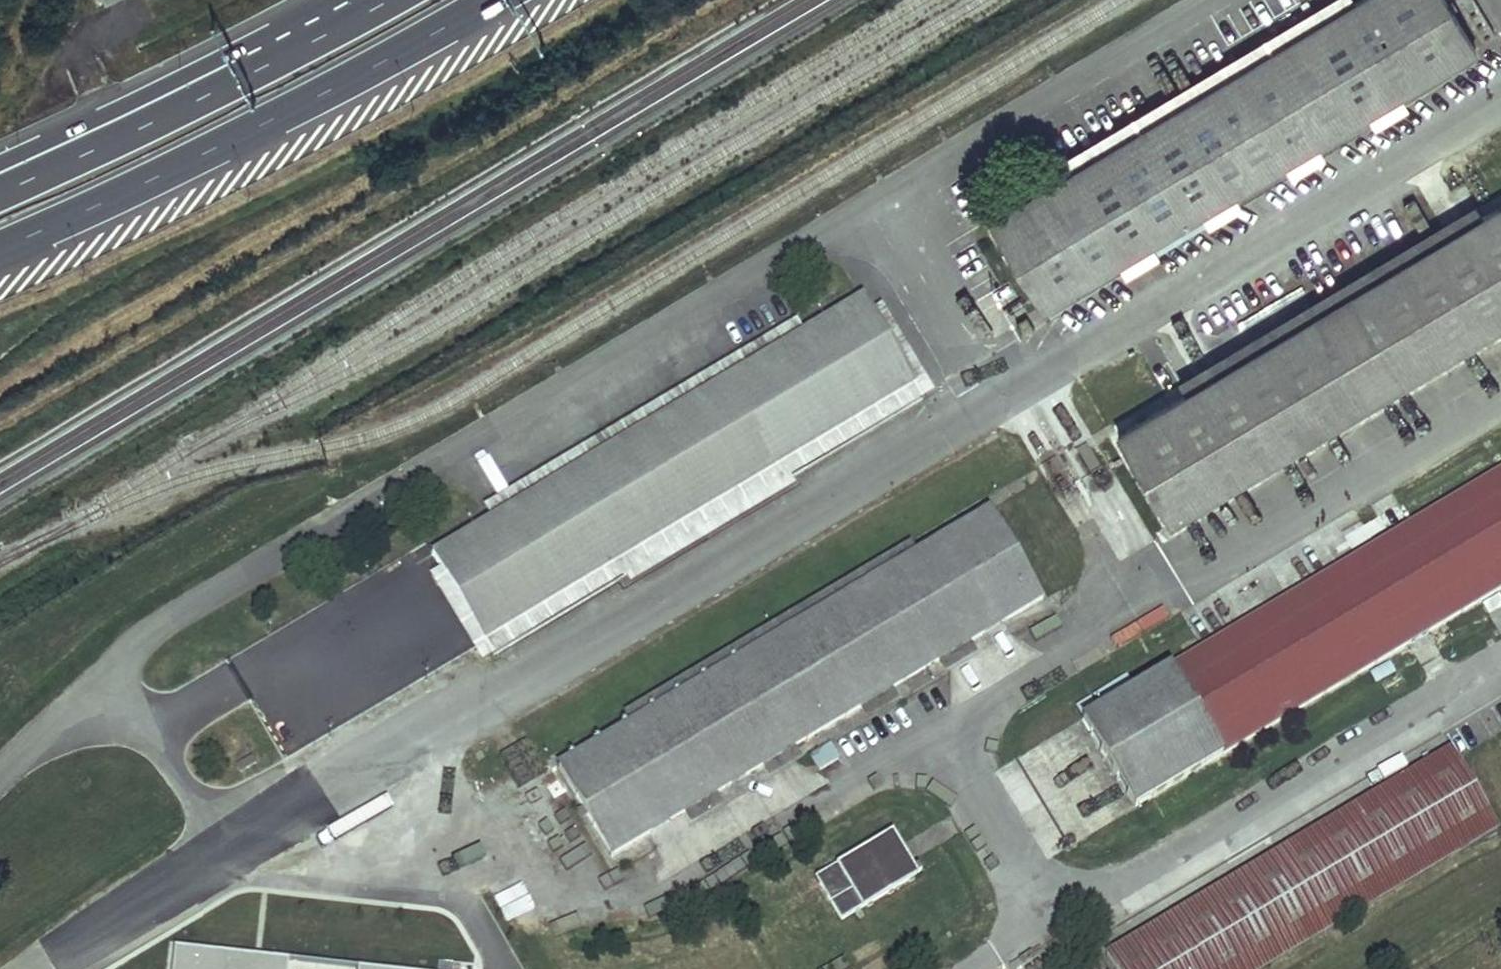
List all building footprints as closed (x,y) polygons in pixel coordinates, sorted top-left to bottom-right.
[(1475,50),(1445,0),(1361,0),(992,219),(1044,306),(1475,50)] [(1121,433),(1170,515),(1500,319),(1500,208),(1121,433)] [(861,296),(433,550),(485,637),(912,383),(861,296)] [(1081,719),(1132,805),(1500,588),(1500,472),(1081,719)] [(988,511),(561,765),(609,848),(1037,594),(988,511)] [(1500,829),(1500,821),(1459,749),(1105,957),(1112,968),(1261,968),(1500,829)] [(548,825),(578,893),(598,884),(568,816),(548,825)] [(889,832),(812,879),(836,920),(913,873),(889,832)] [(288,961),(170,947),(168,968),(287,968),(288,961)]
